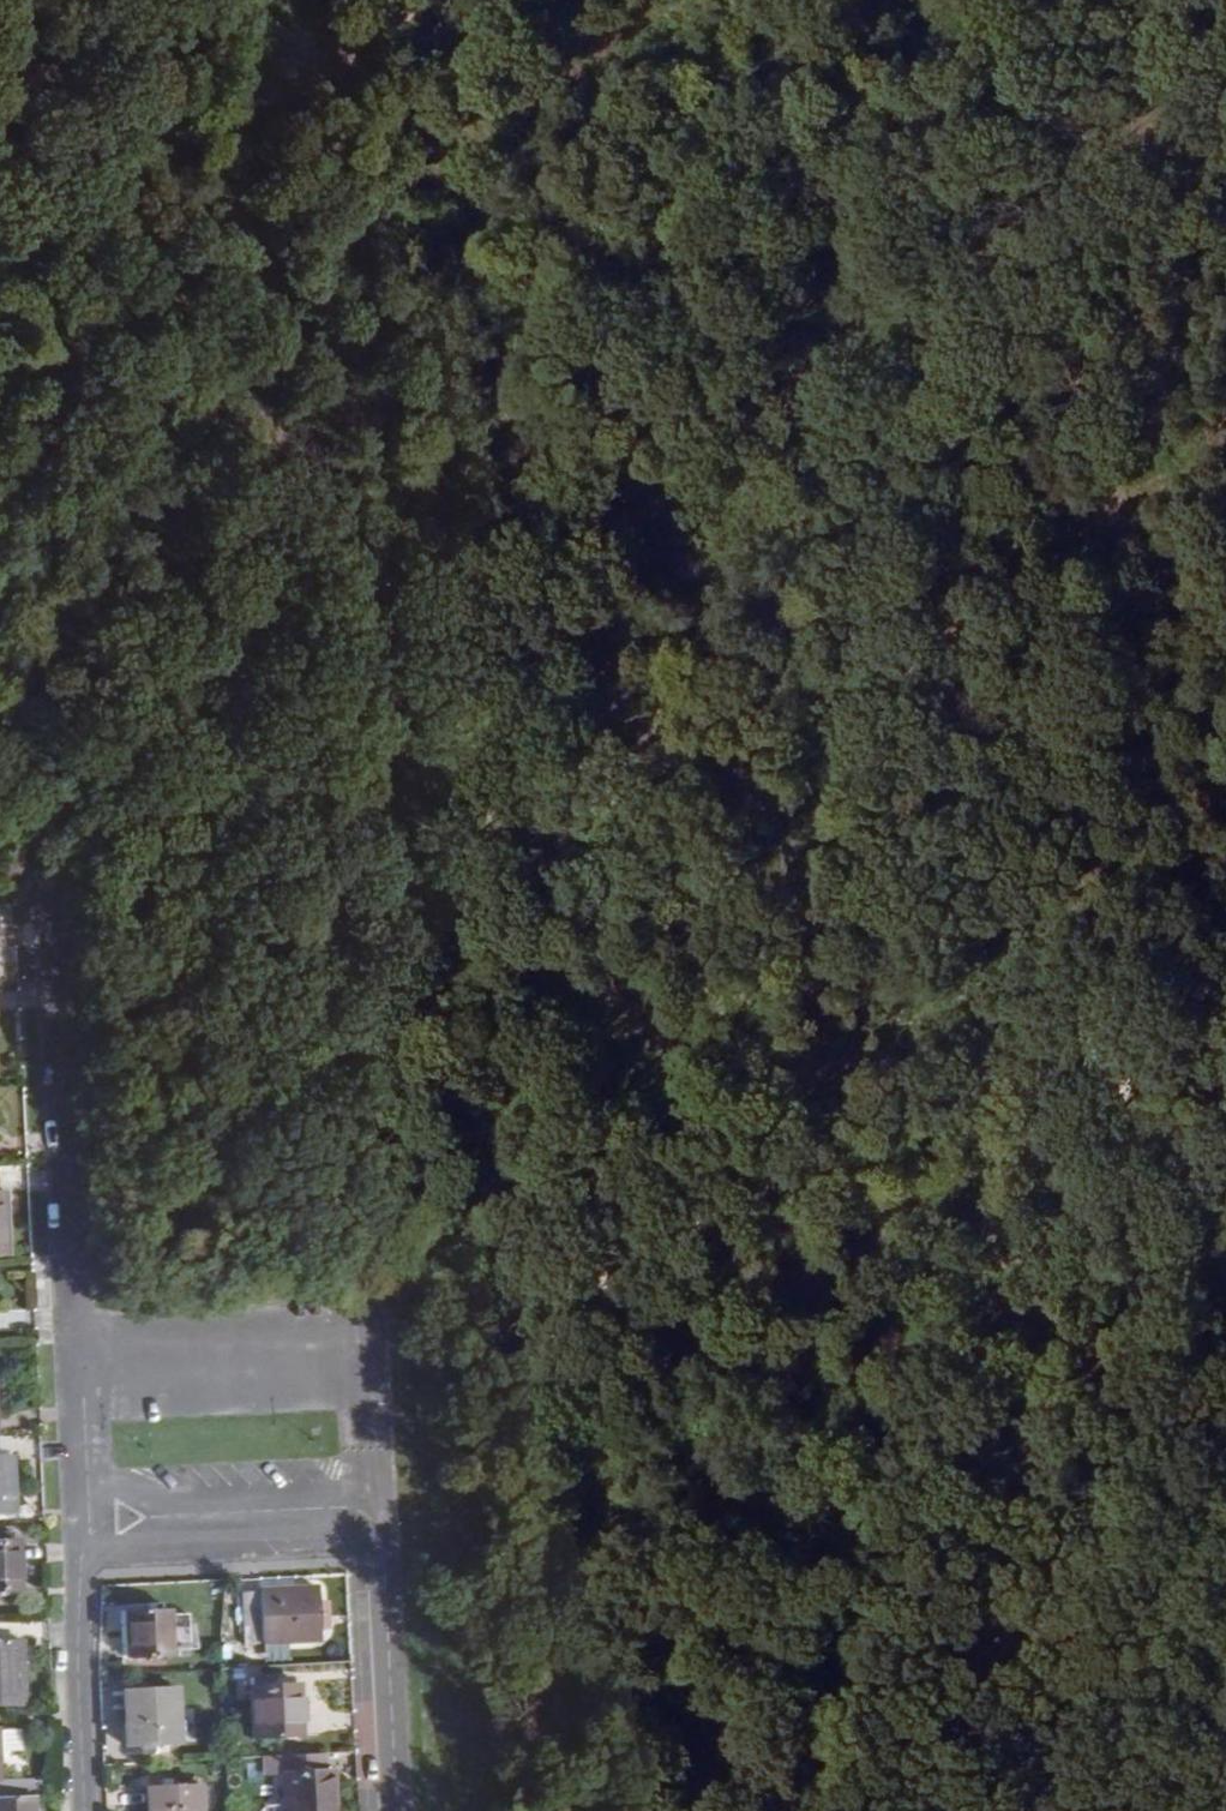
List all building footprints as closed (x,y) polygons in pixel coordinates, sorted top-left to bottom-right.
[(17,1513),(13,1456),(0,1457),(0,1514),(17,1513)] [(0,1543),(0,1591),(19,1590),(16,1542),(0,1543)] [(242,1593),(245,1644),(320,1640),(318,1589),(242,1593)] [(168,1609),(125,1612),(127,1659),(170,1656),(170,1651),(191,1650),(190,1614),(169,1615),(168,1609)] [(25,1707),(22,1642),(0,1643),(0,1708),(25,1707)] [(299,1684),(250,1685),(253,1740),(301,1736),(299,1684)] [(176,1688),(124,1691),(126,1748),(178,1745),(176,1688)] [(282,1758),(285,1810),(335,1810),(334,1773),(326,1773),(326,1755),(282,1758)] [(148,1810),(200,1810),(199,1786),(147,1788),(148,1810)] [(0,1799),(0,1810),(33,1810),(32,1798),(2,1799),(0,1799)]
